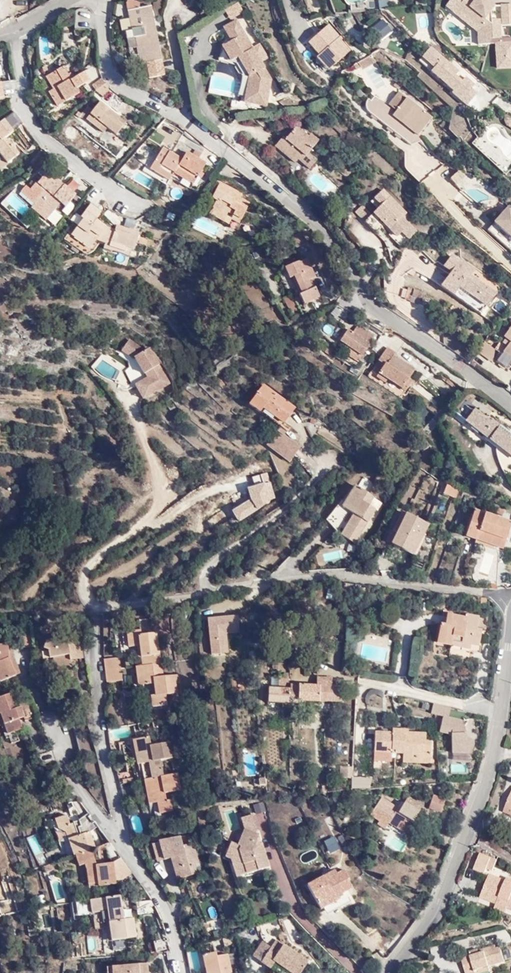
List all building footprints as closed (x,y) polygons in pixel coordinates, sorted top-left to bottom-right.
[(462,1),(457,7),(468,16),(466,18),(479,30),(480,41),(490,41),(489,37),(502,37),(502,24),(510,24),(510,4),(501,4),(502,17),(494,18),(489,13),(494,5),(488,0),(474,0),(463,0),(462,1)] [(152,8),(127,13),(130,33),(125,34),(126,42),(136,41),(138,51),(140,65),(146,64),(148,77),(165,74),(152,8)] [(130,33),(127,13),(121,13),(122,20),(123,23),(120,23),(122,34),(125,34),(130,33)] [(379,18),(366,29),(377,42),(390,32),(379,18)] [(264,103),(269,76),(235,19),(222,27),(229,39),(231,38),(233,40),(222,47),(231,63),(236,72),(240,73),(236,98),(264,103)] [(322,25),(302,41),(313,54),(310,57),(323,71),(347,50),(335,37),(333,39),(322,25)] [(136,41),(126,42),(128,53),(138,51),(136,41)] [(431,69),(428,73),(466,106),(479,90),(429,47),(419,59),(431,69)] [(369,56),(350,67),(353,71),(357,69),(359,71),(373,63),(369,56)] [(60,64),(42,75),(50,88),(45,90),(54,105),(76,93),(73,88),(87,80),(80,69),(67,77),(60,64)] [(83,85),(87,94),(92,91),(101,83),(95,79),(89,84),(86,82),(83,85)] [(107,88),(101,83),(92,91),(101,99),(108,93),(106,90),(107,88)] [(395,112),(403,99),(395,92),(386,105),(395,112)] [(429,119),(403,99),(395,112),(386,105),(373,95),(366,102),(368,115),(411,148),(421,136),(418,133),(429,119)] [(96,99),(81,120),(101,133),(106,128),(114,133),(121,122),(114,117),(116,113),(96,99)] [(5,163),(16,155),(3,138),(9,133),(0,122),(0,156),(5,163)] [(175,131),(165,123),(159,129),(170,137),(175,131)] [(312,139),(300,129),(289,142),(286,140),(276,151),(296,168),(302,161),(313,170),(320,161),(313,154),(323,142),(315,135),(312,139)] [(203,169),(182,155),(178,161),(160,148),(144,170),(165,183),(169,179),(175,182),(173,185),(186,193),(203,169)] [(457,185),(464,176),(456,170),(449,179),(457,185)] [(41,193),(31,202),(45,215),(58,202),(63,206),(74,196),(46,172),(34,186),(41,193)] [(232,215),(230,219),(238,224),(248,206),(235,198),(237,193),(218,183),(209,199),(214,203),(210,210),(222,216),(226,211),(232,215)] [(402,218),(407,214),(383,190),(371,202),(378,209),(365,222),(377,233),(382,228),(401,247),(408,240),(401,233),(409,225),(402,218)] [(45,215),(31,202),(30,203),(26,208),(39,221),(45,215)] [(90,249),(104,225),(94,218),(97,213),(85,205),(76,220),(82,224),(73,238),(90,249)] [(363,205),(355,211),(361,219),(369,213),(363,205)] [(499,206),(477,231),(503,252),(510,242),(510,216),(499,206)] [(225,227),(230,219),(232,215),(226,211),(222,216),(210,210),(206,216),(225,227)] [(122,215),(111,211),(109,217),(120,221),(122,215)] [(82,224),(76,220),(66,233),(73,238),(82,224)] [(113,230),(104,225),(90,249),(107,251),(112,234),(113,230)] [(401,233),(408,240),(416,232),(409,225),(401,233)] [(114,227),(113,230),(112,234),(128,236),(129,231),(114,227)] [(112,234),(107,251),(118,254),(120,251),(134,255),(141,233),(129,231),(128,236),(112,234)] [(304,242),(299,231),(289,236),(295,247),(304,242)] [(480,315),(496,294),(471,276),(475,270),(461,260),(459,261),(452,255),(444,266),(451,272),(441,286),(480,315)] [(280,267),(282,273),(284,276),(287,274),(296,292),(310,286),(297,260),(294,262),(292,258),(284,262),(286,265),(280,267)] [(312,285),(310,286),(296,292),(300,301),(316,294),(312,285)] [(423,292),(409,287),(408,291),(404,290),(401,299),(419,304),(423,292)] [(278,297),(284,311),(294,306),(286,292),(278,297)] [(336,306),(330,314),(342,324),(348,316),(336,306)] [(374,340),(356,325),(348,333),(344,330),(335,342),(347,351),(343,354),(355,363),(374,340)] [(495,349),(501,354),(497,359),(508,368),(510,365),(510,364),(510,328),(495,349)] [(171,385),(151,346),(141,351),(134,339),(124,344),(142,379),(133,384),(141,400),(171,385)] [(393,346),(382,359),(388,364),(381,374),(407,395),(420,379),(417,376),(421,371),(402,356),(403,353),(393,346)] [(388,364),(382,359),(375,368),(381,374),(388,364)] [(260,386),(245,406),(254,413),(257,409),(278,424),(290,409),(260,386)] [(164,398),(156,406),(163,412),(171,404),(164,398)] [(460,425),(509,462),(510,459),(510,440),(507,438),(509,435),(486,418),(483,421),(472,410),(460,425)] [(277,425),(273,431),(279,435),(283,429),(277,425)] [(273,431),(261,446),(285,463),(296,448),(279,435),(273,431)] [(370,496),(349,484),(342,496),(339,495),(323,520),(333,526),(335,522),(341,527),(337,535),(350,542),(373,508),(366,503),(370,496)] [(436,496),(451,500),(455,489),(440,484),(436,496)] [(455,489),(451,500),(457,502),(461,491),(455,489)] [(509,520),(470,511),(462,537),(503,548),(509,520)] [(426,525),(403,514),(389,545),(410,556),(426,525)] [(341,612),(335,612),(334,625),(342,628),(343,616),(341,612)] [(481,615),(467,612),(466,618),(448,614),(446,625),(441,624),(438,641),(453,644),(454,640),(472,644),(480,646),(483,630),(479,629),(481,615)] [(236,615),(204,618),(210,655),(227,654),(224,635),(239,632),(236,615)] [(143,661),(153,660),(149,631),(136,633),(135,626),(117,628),(118,648),(133,646),(134,655),(142,655),(143,661)] [(29,630),(18,630),(18,647),(30,647),(29,630)] [(66,659),(63,642),(62,635),(41,640),(42,650),(45,650),(47,659),(51,658),(54,675),(69,672),(66,659)] [(77,640),(63,642),(66,659),(81,657),(77,640)] [(0,644),(0,681),(14,674),(7,658),(4,644),(0,644)] [(104,667),(120,665),(119,655),(102,657),(104,667)] [(134,655),(135,663),(143,661),(142,655),(134,655)] [(135,663),(132,664),(134,676),(144,675),(145,683),(149,683),(151,695),(145,696),(147,707),(163,705),(161,694),(173,693),(172,683),(178,682),(176,671),(159,674),(157,659),(153,660),(143,661),(135,663)] [(104,667),(107,679),(122,676),(120,665),(104,667)] [(297,696),(316,696),(326,697),(326,675),(314,674),(314,680),(297,680),(297,687),(286,687),(278,687),(265,686),(264,699),(297,699),(297,696)] [(277,674),(278,687),(286,687),(286,680),(286,674),(277,674)] [(144,675),(134,676),(135,685),(145,683),(144,675)] [(0,692),(0,715),(5,733),(20,729),(18,716),(15,704),(11,690),(0,692)] [(315,710),(316,696),(297,696),(297,699),(297,710),(315,710)] [(15,704),(18,716),(24,714),(20,703),(15,704)] [(462,737),(466,721),(448,717),(450,708),(432,704),(430,714),(442,716),(438,733),(452,736),(449,751),(470,756),(473,740),(462,737)] [(42,726),(53,724),(50,709),(38,712),(42,726)] [(373,759),(390,759),(390,751),(402,752),(402,760),(429,761),(430,739),(424,739),(425,732),(407,731),(407,727),(392,726),(391,730),(374,730),(373,759)] [(144,775),(164,772),(162,756),(172,755),(170,739),(152,741),(151,732),(133,734),(135,752),(141,751),(144,775)] [(447,758),(447,750),(439,749),(438,757),(447,758)] [(119,780),(133,778),(137,777),(135,765),(117,767),(119,780)] [(348,767),(340,766),(339,777),(348,778),(348,767)] [(180,788),(177,770),(164,772),(144,775),(147,801),(152,800),(154,810),(173,807),(172,799),(167,799),(166,789),(180,788)] [(350,777),(350,789),(370,788),(369,777),(350,777)] [(119,780),(122,792),(134,790),(133,778),(119,780)] [(502,812),(510,817),(510,791),(502,812)] [(401,807),(384,793),(370,810),(378,817),(376,819),(383,825),(392,815),(404,824),(414,812),(403,804),(401,807)] [(447,800),(435,795),(429,809),(441,814),(447,800)] [(80,800),(68,804),(72,816),(84,812),(80,800)] [(254,813),(265,810),(262,801),(252,805),(254,813)] [(90,849),(93,847),(86,830),(99,825),(90,812),(73,821),(68,822),(65,813),(51,817),(56,831),(62,830),(70,855),(90,849)] [(254,813),(241,816),(243,827),(234,841),(231,839),(224,854),(228,856),(234,877),(270,865),(261,835),(257,836),(255,830),(258,830),(254,813)] [(134,830),(141,827),(137,815),(130,818),(134,830)] [(184,845),(180,831),(151,836),(155,857),(163,856),(173,855),(176,877),(193,875),(191,865),(197,865),(192,843),(184,845)] [(35,834),(25,838),(38,865),(47,860),(35,834)] [(333,836),(322,841),(328,854),(339,849),(333,836)] [(96,865),(90,849),(70,855),(73,865),(79,865),(88,885),(118,883),(128,873),(120,859),(116,862),(96,865)] [(495,857),(479,850),(472,868),(482,871),(484,866),(491,869),(495,857)] [(167,879),(176,877),(173,855),(163,856),(167,879)] [(343,862),(306,879),(317,905),(336,896),(334,891),(350,885),(346,876),(349,874),(343,862)] [(46,872),(54,869),(51,864),(44,867),(46,872)] [(506,904),(510,906),(510,872),(507,871),(504,875),(491,871),(482,890),(496,895),(497,892),(509,896),(506,904)] [(505,906),(506,904),(509,896),(497,892),(496,895),(494,902),(505,906)] [(120,919),(117,894),(87,898),(89,912),(92,928),(101,927),(105,921),(108,939),(134,936),(131,917),(120,919)] [(130,912),(127,897),(120,898),(123,914),(130,912)] [(71,903),(72,917),(88,915),(87,902),(71,903)] [(52,913),(39,914),(40,925),(53,924),(52,913)] [(277,938),(272,945),(260,940),(252,956),(271,968),(276,962),(294,972),(299,972),(309,957),(277,938)] [(465,951),(466,955),(458,958),(462,972),(492,972),(491,968),(501,965),(500,960),(505,958),(501,946),(477,952),(476,948),(465,951)] [(202,953),(206,972),(230,972),(226,953),(221,954),(220,950),(202,953)] [(112,965),(113,972),(148,972),(147,962),(112,965)]
